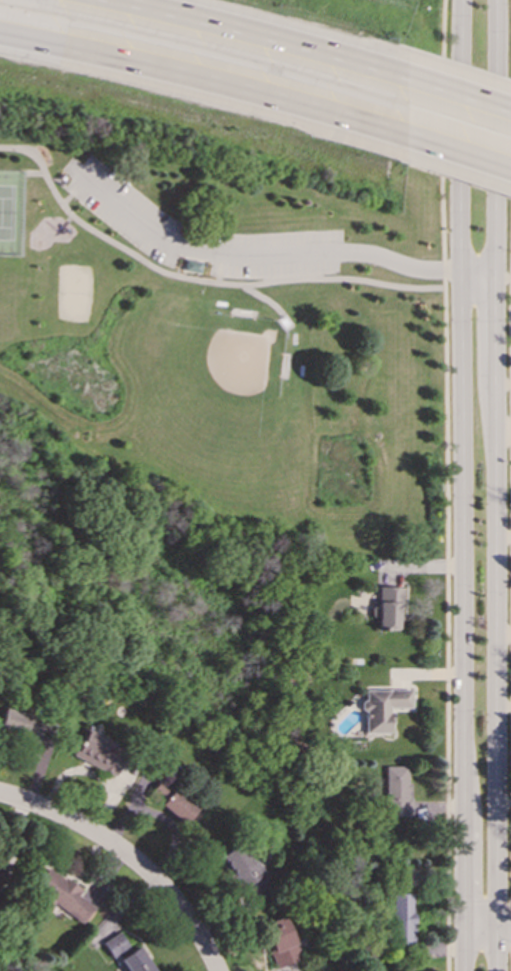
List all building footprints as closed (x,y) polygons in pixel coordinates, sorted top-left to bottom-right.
[(199,273),(201,263),(185,260),(183,270),(199,273)] [(398,587),(372,586),(371,617),(375,617),(374,630),(397,630),(398,587)] [(409,689),(362,690),(363,701),(362,701),(362,734),(387,733),(387,722),(390,722),(389,708),(410,708),(409,689)] [(37,743),(44,719),(1,707),(0,711),(0,732),(37,743)] [(71,757),(113,775),(124,748),(82,729),(71,757)] [(408,766),(384,766),(384,816),(408,817),(408,766)] [(184,829),(200,812),(160,776),(145,793),(184,829)] [(218,855),(252,907),(277,891),(256,858),(250,862),(237,843),(218,855)] [(80,889),(45,867),(30,890),(81,923),(92,906),(76,896),(80,889)] [(389,894),(390,946),(412,946),(411,894),(389,894)] [(299,960),(284,916),(260,924),(275,968),(299,960)] [(101,943),(112,960),(129,949),(117,932),(101,943)] [(136,947),(117,959),(125,970),(152,970),(136,947)]
